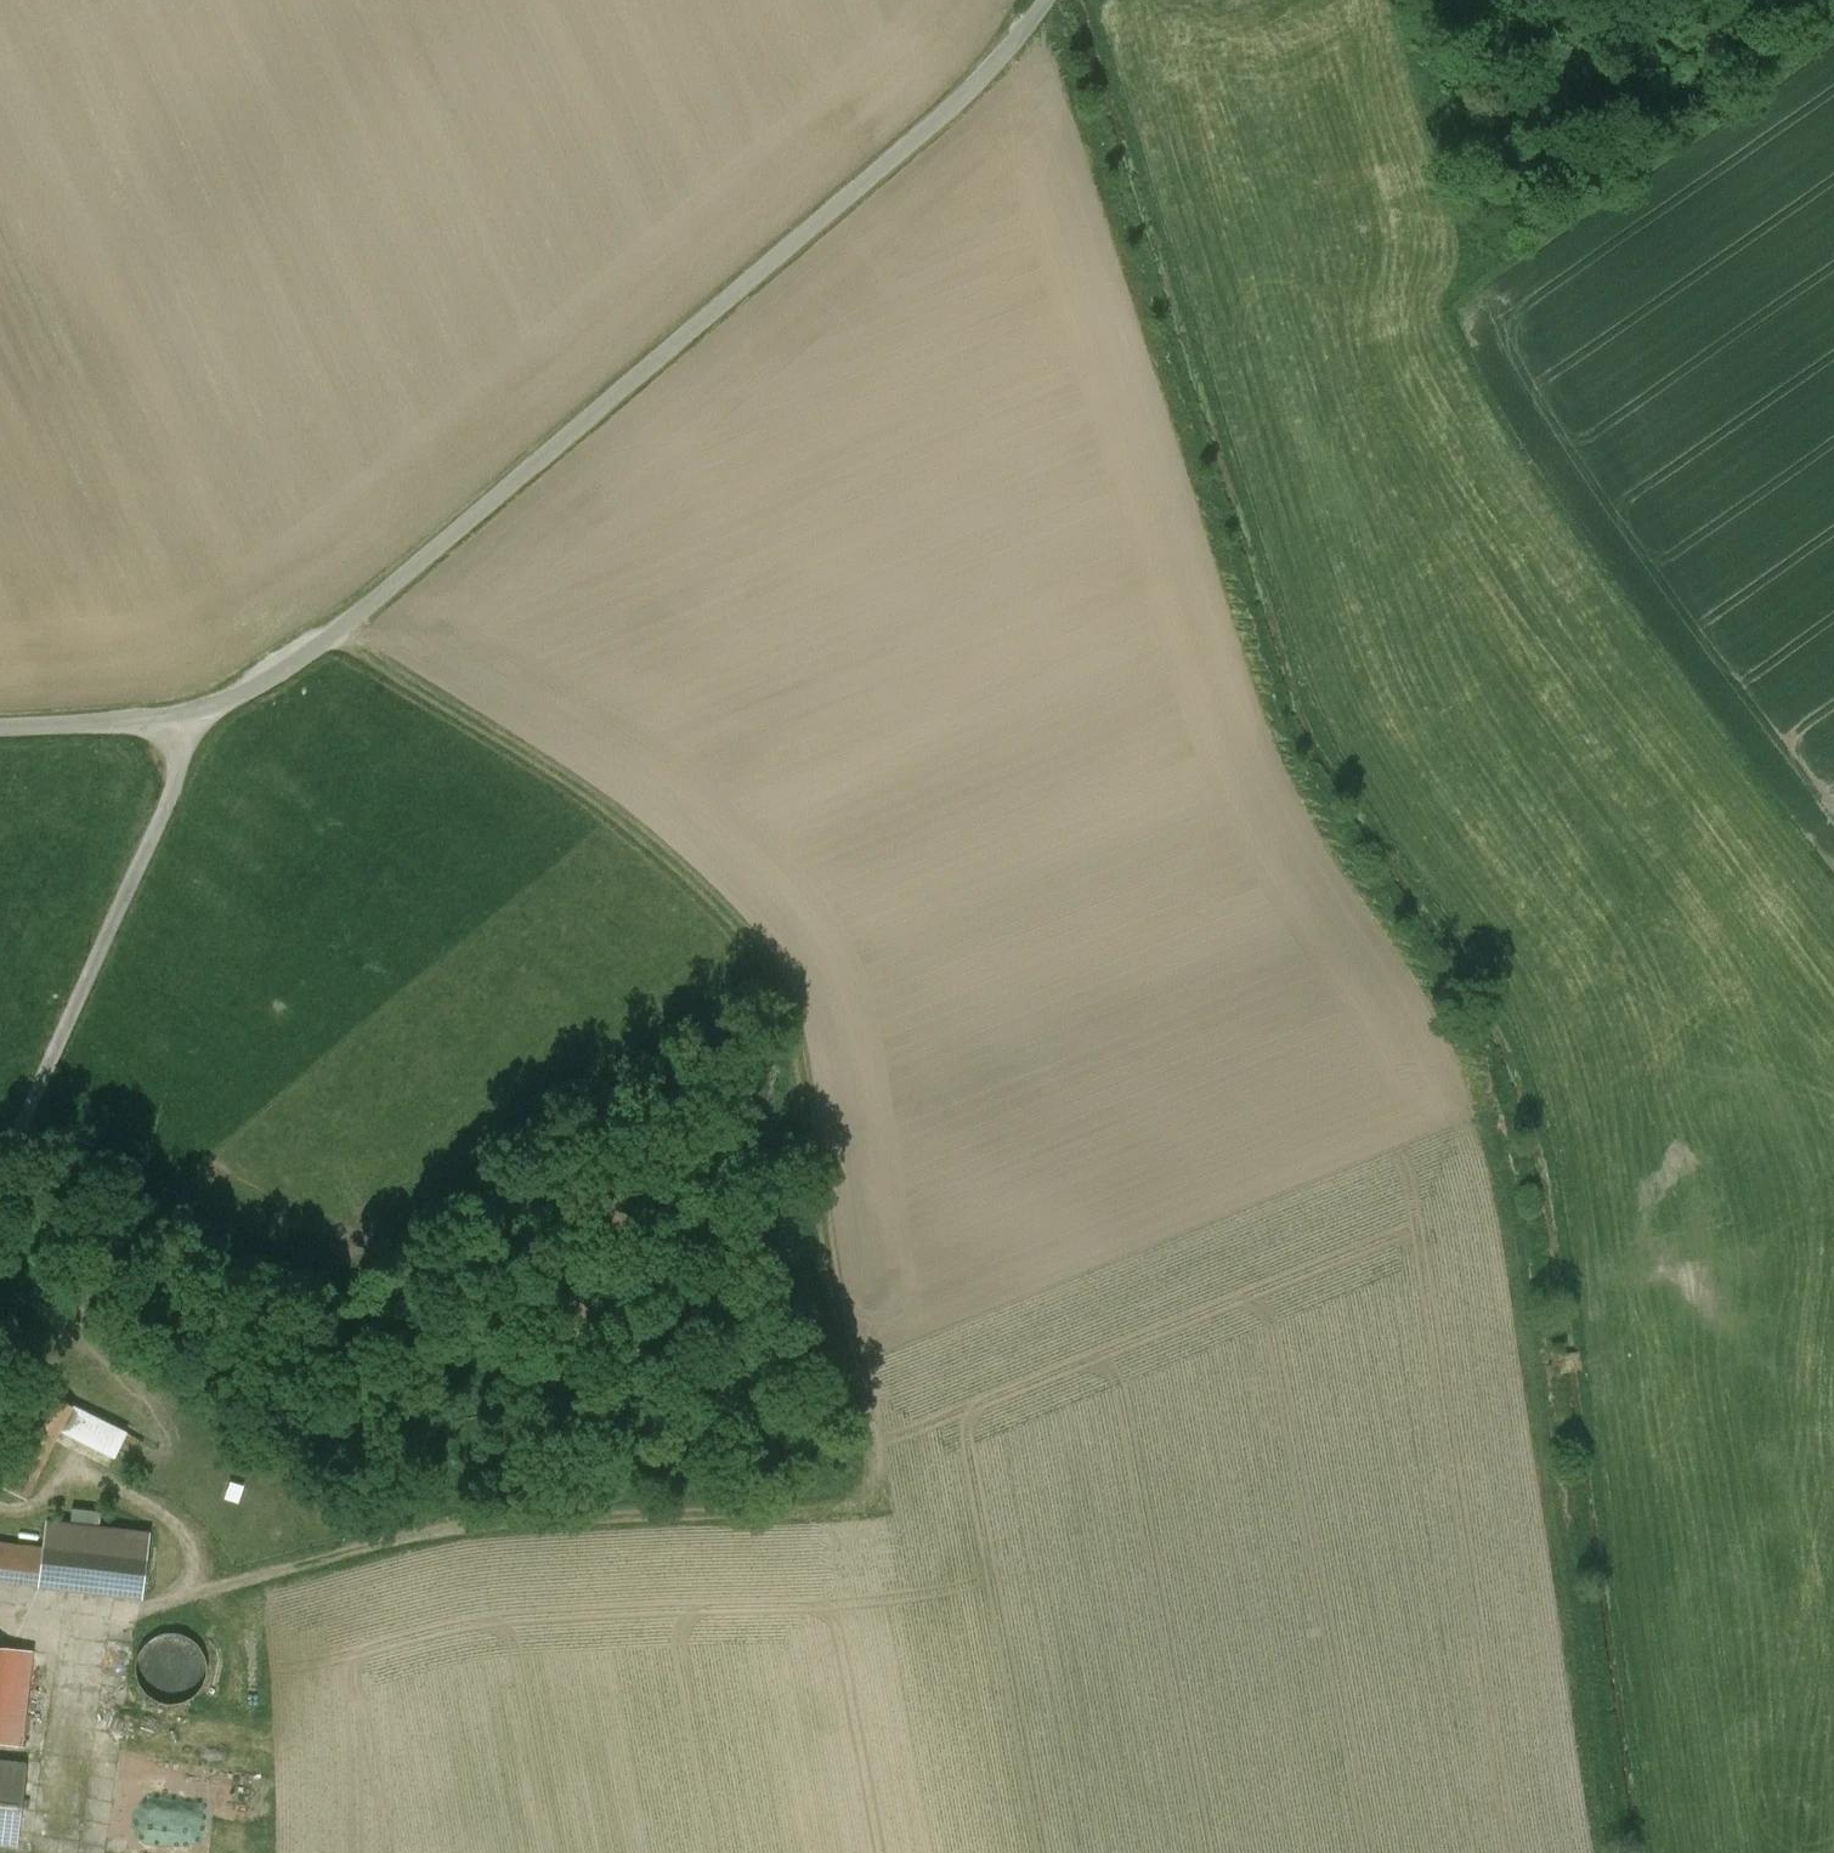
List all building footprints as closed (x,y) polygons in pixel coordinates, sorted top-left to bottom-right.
[(34,1386),(0,1454),(0,1484),(24,1496),(69,1404),(34,1386)] [(46,1521),(43,1546),(0,1541),(0,1578),(142,1595),(149,1533),(46,1521)] [(163,1633),(157,1634),(153,1637),(147,1640),(144,1644),(140,1649),(137,1655),(136,1659),(135,1664),(135,1668),(136,1674),(137,1679),(138,1682),(141,1686),(144,1690),(146,1693),(149,1695),(153,1698),(157,1700),(160,1701),(166,1702),(172,1703),(180,1701),(185,1699),(190,1696),(194,1693),(198,1689),(201,1685),(204,1679),(205,1674),(205,1670),(205,1666),(205,1663),(204,1658),(203,1654),(201,1650),(199,1647),(196,1643),(193,1640),(190,1638),(186,1636),(182,1634),(176,1632),(170,1632),(163,1633)] [(0,1647),(0,1743),(21,1745),(32,1650),(0,1647)] [(0,1762),(0,1843),(16,1844),(25,1765),(0,1762)]
